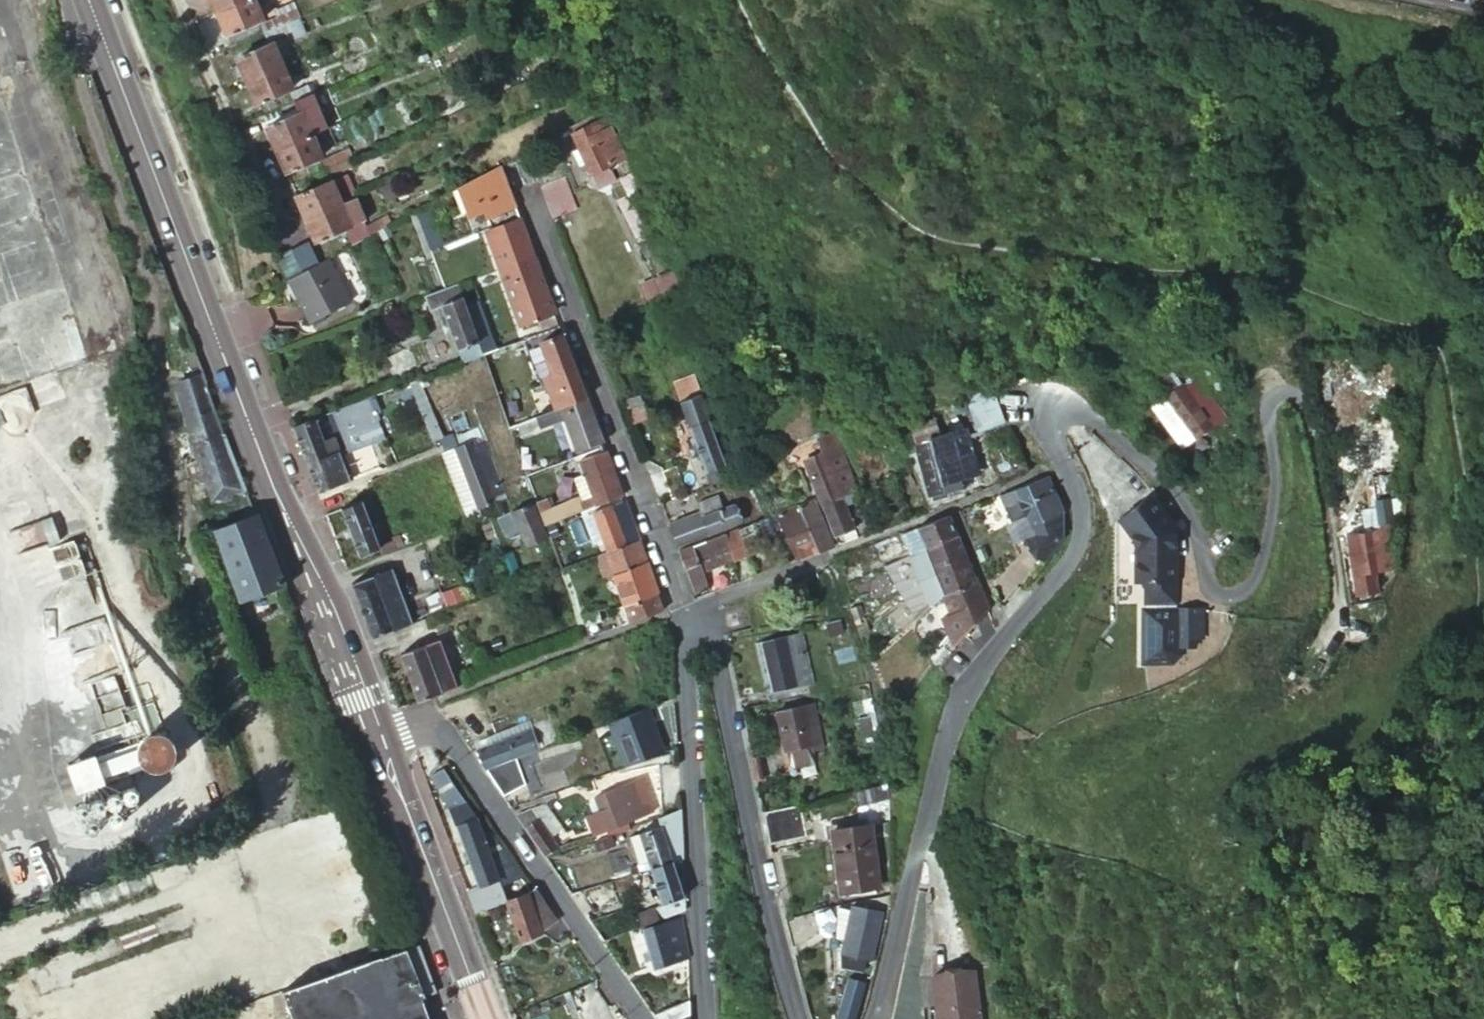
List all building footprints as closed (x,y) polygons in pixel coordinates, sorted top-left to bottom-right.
[(261,17),(255,0),(235,0),(221,6),(231,29),(261,17)] [(263,29),(282,21),(280,14),(261,22),(263,29)] [(267,37),(286,28),(282,21),(263,29),(267,37)] [(251,77),(281,63),(271,39),(240,51),(243,58),(249,72),(251,77)] [(249,72),(243,58),(234,62),(240,76),(249,72)] [(261,100),(291,86),(281,63),(251,77),(261,100)] [(293,98),(311,90),(308,83),(290,91),(293,98)] [(88,342),(0,90),(0,372),(88,342)] [(296,105),(314,98),(311,90),(293,98),(296,105)] [(326,126),(314,98),(296,105),(298,110),(301,109),(311,133),(326,126)] [(298,110),(270,122),(280,145),(311,133),(301,109),(298,110)] [(593,114),(574,123),(585,146),(579,148),(583,157),(589,155),(602,186),(621,178),(613,161),(627,155),(610,114),(597,120),(593,114)] [(311,133),(280,145),(289,167),(320,154),(311,133)] [(319,161),(322,167),(340,159),(337,154),(319,161)] [(322,167),(324,174),(342,166),(340,159),(322,167)] [(492,225),(519,214),(499,162),(461,181),(471,211),(485,206),(492,225)] [(345,171),(330,177),(339,199),(354,193),(345,171)] [(571,173),(542,185),(553,215),(583,202),(571,173)] [(309,213),(339,199),(330,177),(299,190),(309,213)] [(339,199),(348,221),(363,215),(354,193),(339,199)] [(415,206),(431,247),(446,242),(428,198),(415,206)] [(318,234),(348,221),(339,199),(309,213),(318,234)] [(501,266),(534,254),(519,214),(492,225),(477,230),(491,269),(501,266)] [(402,233),(411,261),(428,255),(414,217),(375,231),(378,241),(402,233)] [(346,231),(349,239),(366,231),(363,225),(346,231)] [(313,261),(335,317),(353,309),(338,276),(349,271),(340,250),(313,261)] [(555,310),(534,254),(501,266),(507,283),(522,322),(555,310)] [(507,283),(501,266),(491,269),(487,271),(493,288),(507,283)] [(651,295),(646,296),(648,301),(684,287),(676,269),(659,276),(663,285),(654,288),(652,282),(645,284),(651,295)] [(663,285),(659,276),(641,283),(646,296),(651,295),(645,284),(652,282),(654,288),(663,285)] [(486,354),(459,281),(447,286),(438,289),(466,361),(486,354)] [(569,404),(588,397),(564,333),(542,341),(560,393),(565,392),(569,404)] [(396,378),(408,374),(421,369),(413,346),(399,351),(387,355),(396,378)] [(182,396),(212,499),(248,484),(205,370),(182,380),(182,396)] [(1231,416),(1202,371),(1187,382),(1197,398),(1182,408),(1199,436),(1231,416)] [(714,483),(733,476),(696,380),(699,380),(696,372),(675,381),(714,483)] [(622,379),(638,423),(653,417),(637,373),(622,379)] [(445,433),(423,377),(411,381),(427,419),(435,437),(445,433)] [(1013,414),(1000,379),(969,390),(981,425),(1013,414)] [(1197,398),(1187,382),(1171,391),(1182,408),(1197,398)] [(588,397),(569,404),(524,422),(525,424),(520,426),(522,432),(566,416),(578,450),(604,440),(588,397)] [(360,407),(337,415),(343,434),(348,446),(371,437),(360,407)] [(337,415),(335,410),(295,425),(301,443),(324,435),(327,441),(343,434),(337,415)] [(925,437),(934,485),(940,484),(941,490),(955,488),(954,481),(966,479),(958,432),(925,437)] [(301,443),(320,492),(374,471),(376,470),(398,458),(389,434),(376,439),(371,437),(348,446),(343,434),(327,441),(324,435),(301,443)] [(503,507),(515,502),(492,440),(481,444),(479,437),(459,444),(483,506),(501,500),(503,507)] [(444,450),(471,518),(503,507),(501,500),(483,506),(459,444),(444,450)] [(814,455),(831,499),(851,492),(836,447),(814,455)] [(583,508),(624,493),(608,450),(583,460),(593,486),(578,491),(583,508)] [(1036,520),(1068,510),(1068,509),(1055,471),(1025,485),(1036,520)] [(1360,572),(1403,565),(1404,560),(1397,522),(1405,521),(1398,474),(1381,476),(1385,506),(1388,528),(1382,529),(1353,534),(1360,572)] [(1017,519),(1021,530),(1036,520),(1025,485),(1007,492),(1017,519)] [(759,507),(773,503),(768,490),(755,494),(759,507)] [(697,491),(664,504),(670,517),(703,505),(701,500),(697,491)] [(701,500),(703,505),(704,508),(671,521),(679,541),(748,515),(742,500),(728,505),(723,492),(701,500)] [(803,558),(841,545),(826,502),(822,492),(785,507),(803,558)] [(831,499),(843,533),(864,526),(851,492),(831,499)] [(343,506),(361,552),(381,544),(371,519),(380,515),(373,496),(343,506)] [(1173,525),(1151,496),(1119,520),(1115,522),(1115,602),(1175,603),(1176,535),(1170,528),(1173,525)] [(626,545),(641,539),(626,498),(594,510),(606,544),(623,538),(626,545)] [(524,530),(530,546),(549,538),(535,500),(516,507),(524,530)] [(1378,506),(1382,529),(1388,528),(1385,506),(1378,506)] [(524,530),(516,507),(505,511),(511,530),(517,533),(524,530)] [(1069,527),(1068,510),(1036,520),(1021,530),(1023,536),(1029,534),(1051,551),(1059,543),(1069,527)] [(217,528),(243,596),(284,580),(259,512),(217,528)] [(958,513),(928,523),(935,545),(965,533),(958,513)] [(1021,530),(1017,519),(1011,522),(1015,533),(1021,530)] [(751,553),(752,554),(769,547),(758,522),(741,528),(751,553)] [(928,523),(912,529),(920,552),(928,547),(935,545),(928,523)] [(739,525),(733,527),(682,548),(697,586),(711,581),(707,571),(751,553),(741,528),(739,525)] [(392,532),(394,537),(402,534),(400,529),(392,532)] [(935,545),(942,566),(972,554),(965,533),(935,545)] [(398,545),(405,543),(402,534),(394,537),(398,545)] [(630,604),(662,593),(641,539),(626,545),(610,550),(630,604)] [(972,554),(942,566),(950,590),(983,579),(974,553),(972,554)] [(874,554),(848,563),(853,580),(880,571),(874,554)] [(353,580),(374,636),(414,622),(393,565),(353,580)] [(411,571),(393,565),(414,622),(428,617),(415,581),(411,571)] [(885,588),(880,571),(853,580),(859,596),(885,588)] [(428,617),(443,611),(429,576),(415,581),(428,617)] [(956,609),(989,598),(983,579),(950,590),(956,609)] [(712,585),(711,581),(697,586),(698,590),(712,585)] [(619,605),(625,623),(667,608),(662,593),(630,604),(619,605)] [(870,601),(859,604),(863,619),(873,615),(870,601)] [(607,616),(605,608),(588,610),(592,622),(607,616)] [(863,619),(872,649),(882,646),(873,615),(863,619)] [(770,638),(780,688),(808,682),(804,667),(817,665),(810,630),(770,638)] [(402,651),(420,697),(448,687),(431,640),(402,651)] [(804,667),(808,682),(819,679),(817,665),(804,667)] [(832,745),(821,698),(784,706),(795,753),(832,745)] [(603,734),(615,766),(667,747),(652,705),(613,719),(617,729),(603,734)] [(501,721),(504,730),(520,725),(517,716),(501,721)] [(857,718),(859,732),(870,729),(867,716),(857,718)] [(484,746),(537,727),(534,719),(520,725),(504,730),(481,739),(484,746)] [(490,764),(512,756),(543,745),(537,727),(484,746),(490,764)] [(71,768),(82,795),(149,769),(138,742),(71,768)] [(468,890),(476,911),(507,899),(533,888),(494,827),(486,831),(481,818),(434,744),(422,751),(443,790),(479,884),(468,890)] [(834,758),(832,745),(795,753),(798,766),(834,758)] [(490,764),(488,764),(495,775),(516,768),(512,756),(490,764)] [(657,770),(632,778),(645,814),(670,806),(657,770)] [(614,831),(637,823),(634,817),(645,814),(632,778),(599,790),(614,831)] [(891,801),(890,785),(854,793),(856,807),(891,801)] [(549,800),(519,811),(549,854),(562,843),(556,835),(567,826),(549,800)] [(810,834),(803,804),(769,811),(775,842),(810,834)] [(678,857),(688,854),(687,834),(686,806),(664,814),(667,822),(645,829),(657,864),(678,857)] [(852,854),(881,848),(876,822),(847,828),(852,854)] [(637,832),(648,867),(657,864),(645,829),(637,832)] [(617,841),(614,831),(597,838),(600,847),(617,841)] [(881,848),(852,854),(859,891),(887,886),(881,848)] [(690,894),(678,857),(657,864),(670,900),(645,907),(650,923),(690,908),(690,894)] [(555,921),(533,888),(507,899),(522,939),(544,932),(543,926),(555,921)] [(843,913),(841,901),(822,906),(824,917),(843,913)] [(881,961),(872,958),(873,952),(879,955),(891,912),(860,903),(847,949),(847,963),(860,966),(862,962),(867,964),(863,975),(852,971),(839,1018),(860,1018),(869,977),(875,978),(881,961)] [(659,964),(692,954),(692,949),(683,918),(648,928),(659,964)] [(618,923),(599,930),(606,939),(621,933),(618,923)] [(424,1001),(440,994),(421,944),(370,962),(284,993),(294,1018),(431,1018),(424,1001)] [(935,972),(933,1018),(974,1018),(976,974),(935,972)] [(694,996),(656,1013),(660,1018),(695,1018),(694,996)]
